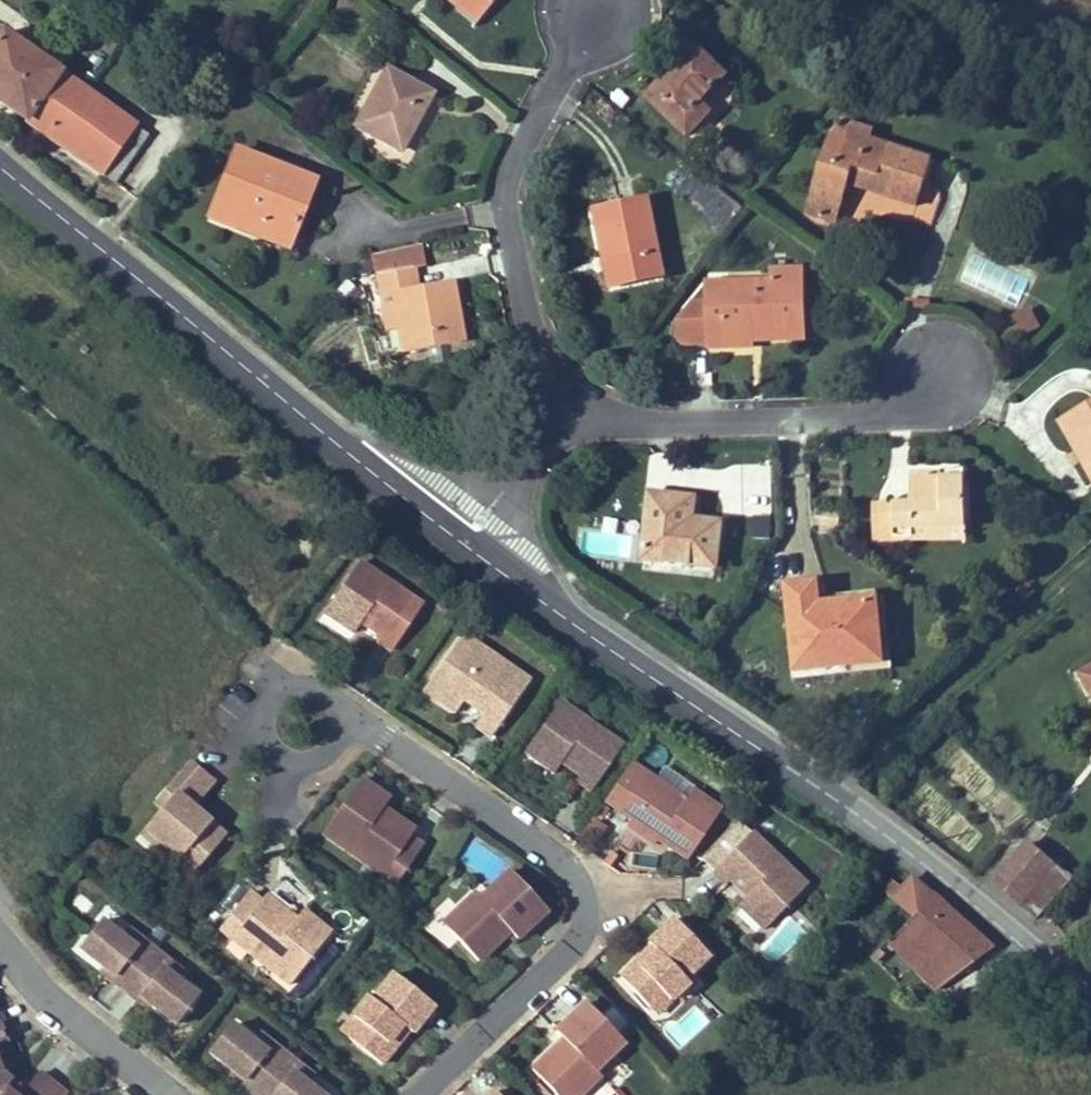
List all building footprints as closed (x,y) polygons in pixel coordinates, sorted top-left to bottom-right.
[(472,19),(485,2),(490,6),(496,0),(448,0),(472,19)] [(485,2),(472,19),(477,23),(490,6),(485,2)] [(2,33),(0,37),(0,102),(101,173),(134,126),(2,33)] [(696,48),(648,98),(688,137),(710,114),(700,104),(726,77),(696,48)] [(356,125),(401,150),(432,94),(387,69),(356,125)] [(844,121),(833,136),(865,147),(868,139),(870,140),(873,131),(844,121)] [(148,135),(134,126),(101,173),(114,183),(148,135)] [(865,147),(833,136),(807,214),(836,223),(849,184),(916,206),(932,160),(870,140),(868,139),(865,147)] [(209,217),(237,228),(241,217),(292,238),(314,181),(236,150),(209,217)] [(1062,199),(1068,214),(1082,208),(1076,193),(1062,199)] [(611,255),(617,286),(659,277),(644,200),(592,211),(601,257),(611,255)] [(237,228),(288,248),(292,238),(241,217),(237,228)] [(601,257),(608,288),(617,286),(611,255),(601,257)] [(403,353),(464,342),(454,281),(418,287),(415,269),(377,276),(387,330),(398,328),(403,353)] [(752,329),(804,328),(802,269),(776,270),(776,281),(709,283),(709,301),(694,301),(680,321),(680,345),(711,344),(711,347),(752,346),(752,341),(752,329)] [(1002,321),(1010,338),(1040,325),(1032,308),(1002,321)] [(804,328),(752,329),(752,341),(805,339),(804,328)] [(1079,414),(1090,435),(1090,407),(1079,414)] [(1083,460),(1090,456),(1090,435),(1079,414),(1063,424),(1083,460)] [(942,470),(943,479),(967,479),(966,470),(942,470)] [(874,504),(875,537),(895,537),(895,541),(914,541),(914,528),(967,528),(967,479),(943,479),(912,479),(912,504),(874,504)] [(643,560),(716,568),(721,524),(701,522),(700,527),(692,526),(693,521),(695,499),(651,494),(643,560)] [(754,515),(755,535),(772,535),(772,514),(754,515)] [(576,555),(608,557),(610,530),(578,528),(576,555)] [(914,528),(914,541),(967,540),(967,528),(914,528)] [(355,633),(361,624),(366,617),(385,630),(381,637),(378,642),(392,651),(422,607),(358,564),(325,613),(355,633)] [(796,672),(849,667),(848,656),(882,653),(880,627),(869,628),(866,600),(820,605),(818,583),(787,586),(796,672)] [(869,628),(880,627),(877,599),(866,600),(869,628)] [(385,630),(366,617),(361,624),(381,637),(385,630)] [(492,737),(529,683),(462,637),(425,691),(456,713),(465,699),(486,712),(476,726),(492,737)] [(848,656),(849,667),(884,663),(882,653),(848,656)] [(1081,674),(1090,691),(1090,669),(1081,674)] [(593,791),(623,747),(560,703),(527,752),(556,772),(562,763),(567,756),(586,769),(581,776),(578,781),(593,791)] [(832,749),(848,760),(854,755),(837,742),(832,749)] [(581,776),(586,769),(567,756),(562,763),(581,776)] [(191,876),(225,837),(209,823),(205,828),(198,822),(202,817),(192,809),(214,785),(188,762),(166,788),(174,795),(146,828),(163,843),(159,848),(191,876)] [(673,841),(669,847),(687,860),(720,813),(691,793),(685,802),(671,792),(666,799),(650,788),(655,781),(644,773),(619,810),(632,819),(627,825),(655,845),(659,840),(663,834),(673,841)] [(390,801),(361,780),(324,832),(369,864),(375,856),(389,866),(383,874),(397,884),(423,848),(411,839),(415,832),(391,815),(385,823),(378,818),(384,810),(390,801)] [(671,792),(655,781),(650,788),(666,799),(671,792)] [(385,823),(391,815),(384,810),(378,818),(385,823)] [(209,823),(202,817),(198,822),(205,828),(209,823)] [(807,886),(751,833),(714,871),(726,883),(730,879),(736,873),(753,890),(747,896),(740,904),(766,929),(807,886)] [(659,840),(669,847),(673,841),(663,834),(659,840)] [(996,881),(1018,901),(1019,900),(1041,875),(1049,866),(1051,864),(1029,844),(996,881)] [(375,856),(369,864),(383,874),(389,866),(375,856)] [(1041,875),(1019,900),(1037,920),(1069,884),(1049,866),(1041,875)] [(547,911),(509,871),(481,898),(476,893),(458,910),(464,917),(450,930),(479,961),(498,943),(493,937),(505,926),(510,931),(517,939),(547,911)] [(736,873),(730,879),(747,896),(753,890),(736,873)] [(937,990),(991,949),(911,878),(902,888),(893,880),(884,890),(912,916),(890,941),(937,990)] [(282,923),(289,915),(265,897),(260,903),(248,894),(221,929),(235,940),(227,949),(241,959),(248,950),(292,984),(331,934),(303,912),(296,921),(289,929),(282,923)] [(464,917),(458,910),(444,923),(450,930),(464,917)] [(296,921),(289,915),(282,923),(289,929),(296,921)] [(673,920),(648,944),(651,948),(657,954),(645,965),(640,960),(621,978),(649,1008),(663,994),(670,1001),(688,985),(684,981),(708,957),(673,920)] [(119,973),(131,982),(154,952),(127,931),(121,939),(100,922),(79,948),(103,967),(115,977),(119,973)] [(493,937),(498,943),(510,931),(505,926),(493,937)] [(651,948),(640,960),(645,965),(657,954),(651,948)] [(154,952),(131,982),(143,992),(140,996),(152,1006),(176,1025),(197,999),(176,982),(182,974),(154,952)] [(115,977),(103,967),(100,971),(124,990),(131,982),(119,973),(115,977)] [(408,1031),(412,1034),(433,1006),(393,975),(373,1002),(368,998),(353,1018),(361,1024),(349,1039),(382,1064),(398,1044),(392,1039),(402,1026),(408,1031)] [(149,1010),(152,1006),(140,996),(143,992),(131,982),(124,990),(149,1010)] [(917,1004),(926,997),(918,986),(908,993),(917,1004)] [(663,994),(649,1008),(656,1015),(670,1001),(663,994)] [(555,1033),(563,1040),(568,1046),(556,1057),(551,1051),(532,1070),(556,1094),(565,1094),(574,1086),(581,1093),(599,1076),(594,1071),(623,1044),(585,1004),(555,1033)] [(361,1024),(353,1018),(341,1033),(349,1039),(361,1024)] [(250,1076),(262,1086),(285,1056),(258,1034),(252,1042),(231,1025),(210,1052),(234,1070),(246,1081),(250,1076)] [(408,1031),(402,1026),(392,1039),(398,1044),(408,1031)] [(563,1040),(551,1051),(556,1057),(568,1046),(563,1040)] [(262,1086),(274,1094),(319,1094),(307,1085),(313,1077),(285,1056),(262,1086)] [(4,1079),(10,1071),(0,1063),(0,1075),(4,1079)] [(262,1086),(250,1076),(246,1081),(234,1070),(231,1074),(255,1094),(262,1086)] [(38,1074),(24,1092),(21,1094),(44,1094),(52,1085),(38,1074)] [(0,1075),(0,1094),(1,1094),(8,1086),(10,1083),(4,1079),(0,1075)] [(11,1082),(10,1083),(8,1086),(19,1094),(21,1094),(24,1092),(11,1082)] [(52,1085),(44,1094),(65,1094),(52,1085)] [(8,1086),(1,1094),(19,1094),(8,1086)] [(262,1086),(255,1094),(257,1094),(274,1094),(262,1086)] [(565,1094),(580,1094),(581,1093),(574,1086),(565,1094)]
